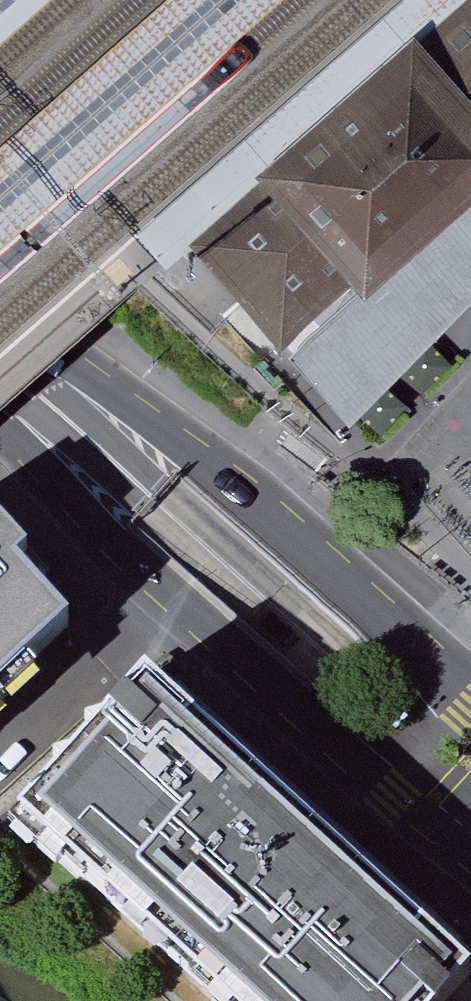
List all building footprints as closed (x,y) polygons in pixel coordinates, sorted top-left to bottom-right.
[(0,141),(0,239),(270,0),(160,0),(0,141)] [(42,0),(0,0),(0,37),(42,0)] [(136,238),(169,273),(195,249),(266,185),(255,173),(355,86),(386,60),(418,32),(429,45),(470,8),(470,0),(406,0),(136,238)] [(429,45),(418,32),(386,60),(355,86),(255,173),(266,185),(195,249),(291,359),(324,326),(357,294),(368,306),(470,213),(470,8),(429,45)] [(349,428),(470,306),(470,213),(368,306),(357,294),(291,359),(349,428)] [(0,575),(0,711),(70,648),(0,575)] [(9,804),(26,820),(222,1000),(440,1000),(466,971),(138,661),(9,804)]
